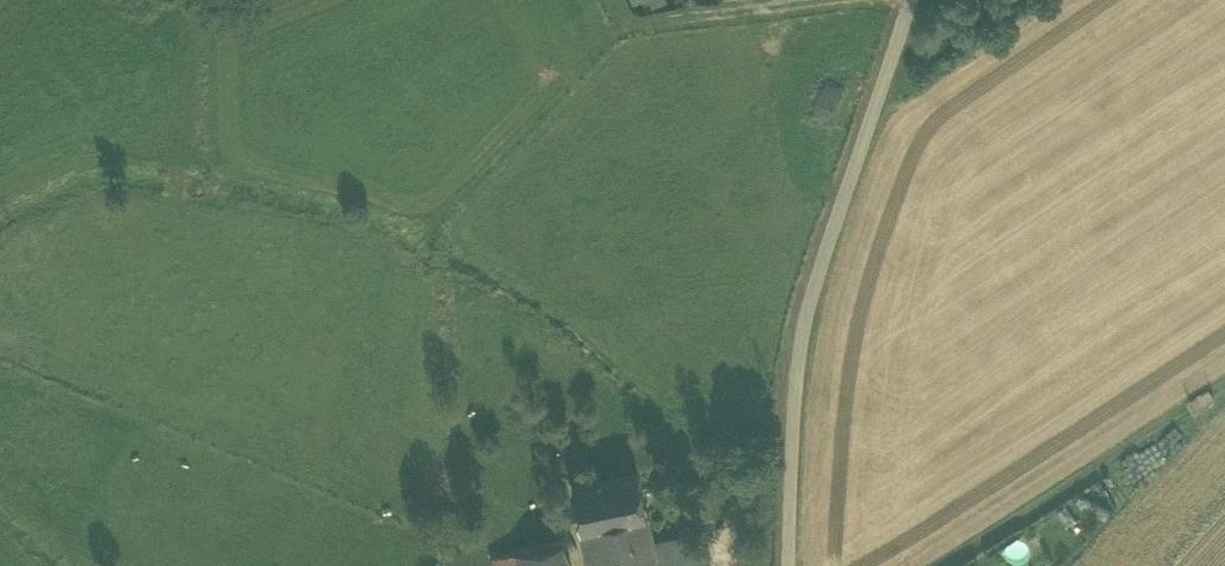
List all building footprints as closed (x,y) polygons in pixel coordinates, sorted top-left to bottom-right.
[(572,488),(581,527),(648,515),(638,474),(572,488)] [(654,541),(648,515),(581,527),(580,528),(588,565),(660,565),(654,541)] [(705,531),(654,541),(660,565),(711,565),(705,531)] [(496,565),(571,565),(571,564),(562,545),(494,555),(496,565)]
